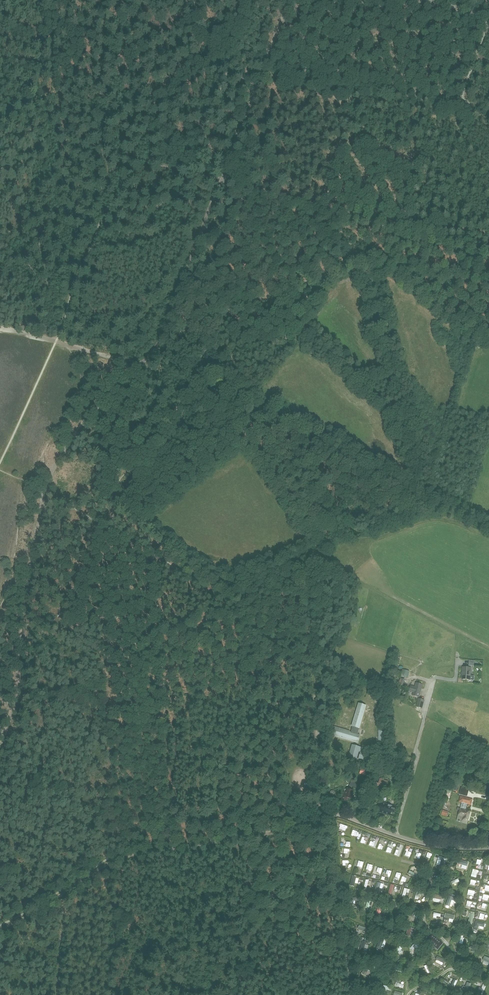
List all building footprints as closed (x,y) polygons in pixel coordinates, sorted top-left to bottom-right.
[(470,668),(462,667),(461,679),(469,680),(470,668)] [(410,671),(402,669),(400,676),(408,678),(410,671)] [(422,685),(416,683),(415,687),(411,686),(409,691),(414,692),(413,695),(419,697),(422,685)] [(418,698),(416,707),(422,708),(424,700),(418,698)] [(359,728),(366,705),(358,703),(351,726),(352,727),(351,731),(357,734),(359,728)] [(359,735),(357,735),(348,732),(349,731),(331,726),(328,734),(357,742),(359,735)] [(378,729),(378,740),(387,740),(387,729),(378,729)] [(361,751),(362,747),(352,744),(348,758),(358,761),(359,759),(370,762),(373,754),(361,751)] [(388,781),(380,779),(378,783),(376,783),(375,786),(385,790),(388,781)] [(344,792),(341,800),(347,802),(348,798),(351,799),(353,790),(346,788),(345,792),(344,792)] [(473,799),(465,797),(460,796),(459,802),(462,803),(467,804),(471,805),(473,799)] [(394,813),(395,807),(382,803),(379,812),(390,816),(391,812),(394,813)] [(460,822),(467,824),(470,811),(466,810),(467,804),(462,803),(457,821),(456,821),(459,822),(460,823),(460,822)] [(485,926),(487,919),(478,917),(476,924),(485,926)] [(427,941),(438,949),(443,943),(432,934),(427,941)] [(456,986),(461,976),(457,975),(452,984),(456,986)]
